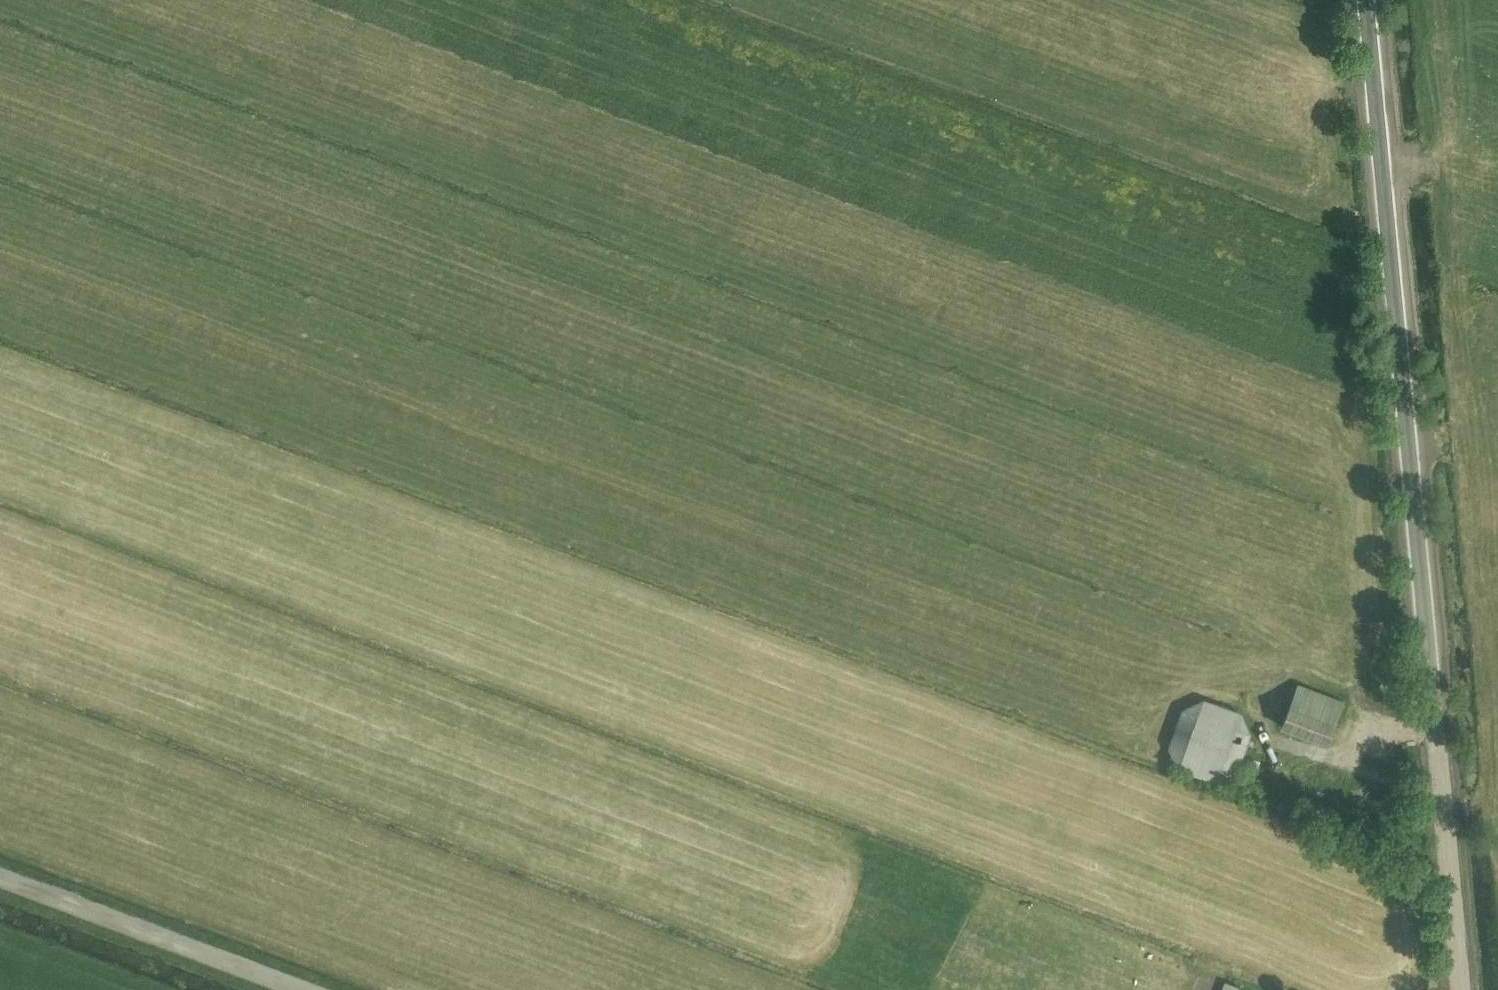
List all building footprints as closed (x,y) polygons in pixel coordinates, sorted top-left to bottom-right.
[(1330,745),(1345,703),(1299,686),(1283,727),(1330,745)] [(1216,782),(1238,772),(1252,733),(1243,712),(1204,697),(1183,708),(1169,747),(1179,768),(1216,782)]
